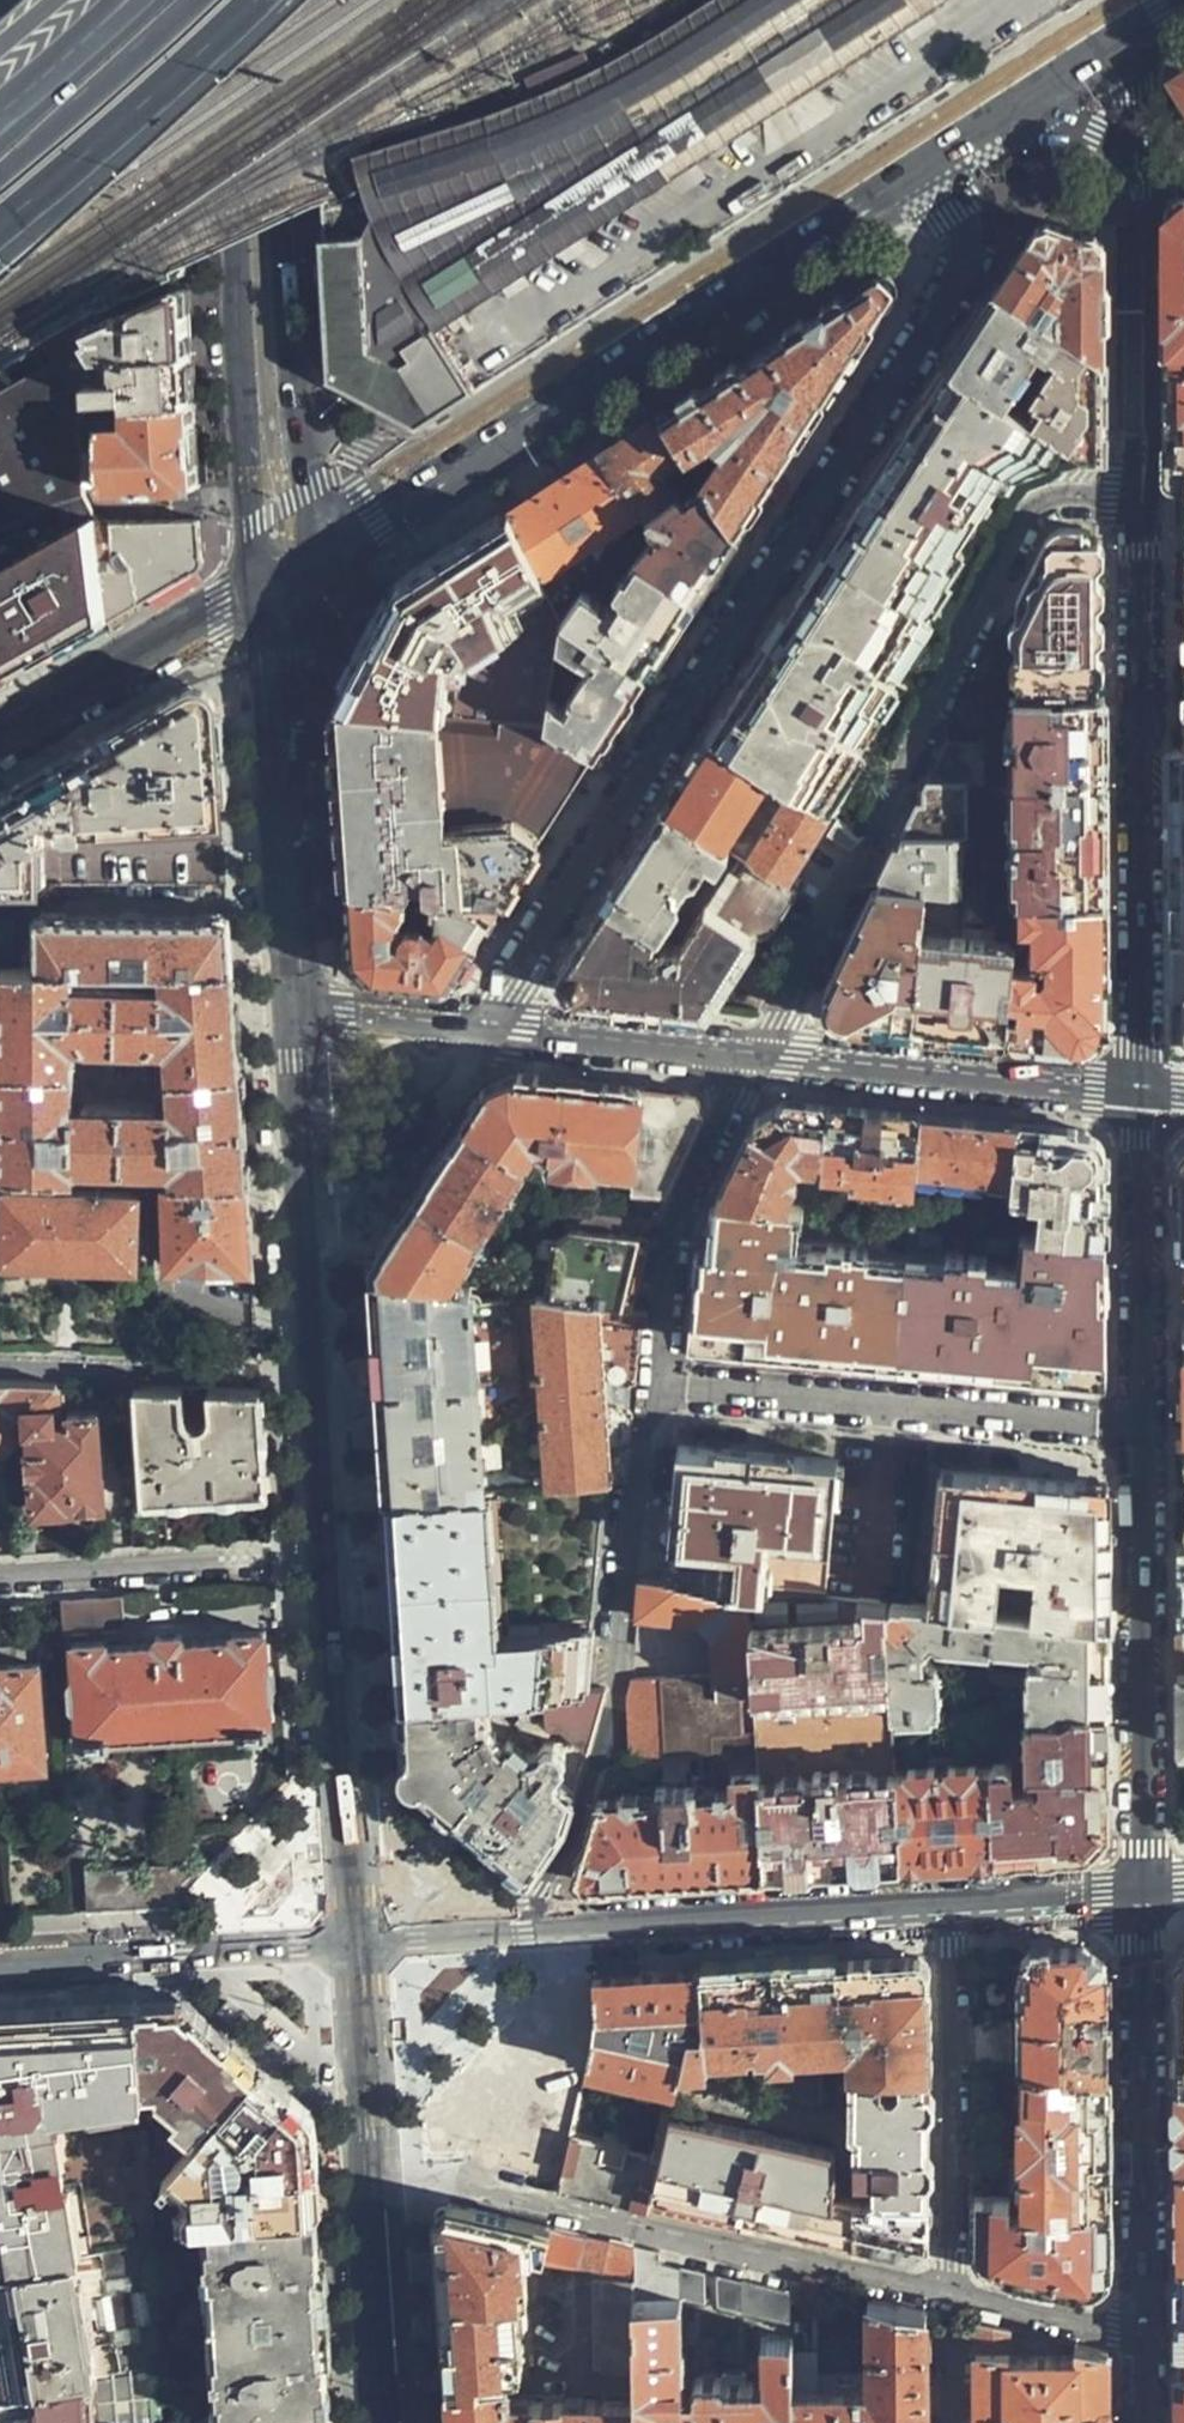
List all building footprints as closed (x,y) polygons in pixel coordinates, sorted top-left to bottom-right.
[(325,244),(336,382),(426,430),(495,388),(458,328),(951,12),(943,0),(731,0),(646,54),(577,87),(515,113),(440,140),(376,155),(378,167),(386,225),(375,241),(325,244)] [(1174,215),(1174,317),(1174,438),(1183,438),(1183,205),(1174,215)] [(1062,334),(1101,358),(1102,251),(1084,234),(1074,231),(1056,227),(1031,237),(995,292),(1062,334)] [(795,437),(891,287),(877,274),(764,346),(659,413),(701,478),(735,530),(762,488),(795,437)] [(190,329),(187,291),(93,335),(99,347),(91,351),(101,364),(193,358),(190,329)] [(1062,334),(995,292),(971,329),(946,369),(993,399),(1003,405),(1038,350),(1049,357),(1062,334)] [(1101,405),(1101,358),(1062,334),(1049,357),(1058,362),(1033,401),(1040,405),(1030,422),(1063,444),(1083,456),(1100,455),(1101,405)] [(195,382),(193,358),(101,364),(55,368),(87,404),(135,401),(136,406),(197,404),(195,382)] [(993,399),(946,369),(885,463),(827,552),(874,582),(887,591),(923,614),(944,581),(974,518),(1004,472),(1015,476),(1022,470),(1029,466),(1039,463),(1053,461),(1063,444),(1030,422),(1009,409),(1002,419),(986,408),(993,399)] [(197,404),(136,406),(137,431),(108,430),(111,492),(185,492),(204,491),(200,441),(197,404)] [(701,478),(659,413),(631,431),(597,453),(634,511),(642,506),(646,512),(701,478)] [(0,435),(0,495),(92,494),(91,435),(0,435)] [(1174,438),(1174,478),(1182,484),(1183,484),(1183,438),(1174,438)] [(634,511),(597,453),(552,482),(506,512),(544,589),(581,568),(576,562),(610,541),(604,530),(634,511)] [(714,561),(735,530),(701,478),(646,512),(651,513),(653,511),(659,515),(655,520),(660,523),(652,535),(649,535),(631,558),(691,596),(714,561)] [(23,677),(71,649),(115,624),(102,533),(34,571),(15,504),(0,504),(0,640),(23,677)] [(544,589),(506,512),(393,584),(385,600),(330,704),(436,713),(465,650),(549,597),(544,589)] [(189,524),(101,525),(102,533),(115,624),(162,597),(198,576),(209,561),(208,549),(207,524),(189,524)] [(1102,562),(1102,549),(1084,550),(1082,527),(1048,530),(1016,590),(1015,699),(1090,697),(1091,627),(1091,573),(1102,562)] [(874,582),(827,552),(761,655),(709,736),(763,770),(778,746),(793,756),(779,781),(828,812),(832,814),(926,617),(923,614),(887,591),(872,614),(862,608),(867,599),(865,598),(874,582)] [(666,636),(691,596),(631,558),(613,588),(620,593),(611,607),(604,604),(597,606),(596,597),(580,587),(558,615),(643,672),(666,636)] [(616,714),(643,672),(558,615),(551,653),(585,673),(568,698),(571,699),(559,717),(542,708),(540,722),(591,754),(616,714)] [(23,677),(0,640),(0,690),(23,677)] [(39,885),(39,834),(73,832),(124,828),(184,824),(226,821),(220,737),(217,699),(188,687),(0,795),(0,885),(39,885)] [(1012,783),(1102,783),(1102,744),(1102,697),(1090,697),(1015,699),(1012,699),(1012,783)] [(436,713),(330,704),(344,884),(415,892),(420,892),(497,901),(522,862),(562,799),(591,754),(540,722),(436,713)] [(763,770),(709,736),(685,773),(662,809),(726,847),(772,776),(763,770)] [(937,762),(927,783),(964,783),(982,783),(981,740),(947,740),(937,762)] [(1175,791),(1175,900),(1175,1035),(1183,1044),(1183,749),(1179,749),(1178,791),(1175,791)] [(772,776),(726,847),(735,853),(744,859),(782,883),(805,847),(828,812),(779,781),(772,776)] [(915,807),(903,833),(965,831),(964,783),(927,783),(915,807)] [(1020,894),(1102,899),(1102,845),(1102,783),(1012,783),(1012,832),(1010,833),(1009,848),(1012,848),(1012,894),(1020,894)] [(726,847),(662,809),(634,852),(604,899),(657,933),(678,901),(676,894),(687,878),(694,877),(705,859),(714,865),(726,847)] [(827,834),(846,846),(853,828),(836,816),(827,834)] [(891,858),(877,885),(923,888),(982,892),(982,831),(965,831),(903,833),(891,858)] [(735,853),(726,847),(714,865),(724,871),(735,853)] [(744,859),(735,853),(724,871),(704,903),(713,908),(744,859)] [(713,908),(750,932),(763,940),(793,889),(782,883),(744,859),(713,908)] [(434,983),(448,975),(473,938),(497,901),(420,892),(423,909),(425,909),(425,915),(431,915),(426,930),(421,931),(419,928),(414,923),(408,921),(401,921),(400,913),(411,911),(411,901),(416,900),(415,892),(344,884),(348,943),(349,956),(369,974),(434,983)] [(845,1023),(908,1029),(918,935),(923,888),(877,885),(827,989),(825,998),(825,1012),(832,1016),(838,1021),(845,1023)] [(1102,1028),(1102,899),(1020,894),(1020,921),(1032,921),(1033,952),(1046,952),(1045,961),(1049,967),(1041,975),(1033,974),(1034,964),(1011,964),(1004,1039),(1080,1048),(1090,1038),(1102,1028)] [(657,933),(604,899),(589,921),(556,971),(575,996),(638,1002),(702,1008),(750,932),(713,908),(704,903),(678,944),(661,944),(659,947),(651,946),(650,936),(657,933)] [(236,970),(232,916),(140,915),(39,914),(39,969),(77,969),(164,970),(236,970)] [(960,1034),(1004,1039),(1011,964),(1012,943),(918,935),(908,1029),(960,1034)] [(176,1166),(176,1176),(249,1177),(247,1138),(238,1010),(236,970),(164,970),(164,983),(77,981),(77,969),(39,969),(7,968),(5,1173),(78,1174),(79,1165),(176,1166)] [(633,1164),(640,1087),(541,1078),(532,1077),(516,1078),(495,1085),(472,1102),(460,1123),(519,1161),(531,1145),(526,1140),(528,1138),(540,1140),(540,1146),(546,1147),(547,1136),(554,1136),(551,1163),(598,1166),(599,1162),(633,1164)] [(663,1089),(640,1087),(633,1164),(630,1187),(666,1191),(699,1120),(686,1092),(663,1089)] [(753,1115),(718,1199),(785,1207),(785,1202),(788,1196),(797,1176),(790,1172),(801,1164),(819,1165),(824,1106),(799,1103),(782,1102),(753,1115)] [(870,1110),(824,1106),(819,1165),(819,1169),(850,1172),(848,1184),(912,1190),(913,1179),(919,1114),(870,1110)] [(1010,1190),(1016,1124),(970,1119),(919,1114),(913,1179),(1010,1190)] [(519,1161),(460,1123),(439,1154),(414,1192),(477,1232),(522,1163),(519,1161)] [(1035,1236),(1105,1244),(1105,1152),(1083,1130),(1052,1127),(1016,1124),(1010,1190),(1009,1197),(1037,1200),(1035,1236)] [(1175,1162),(1175,1251),(1183,1251),(1183,1154),(1175,1162)] [(170,1261),(252,1264),(251,1233),(249,1177),(176,1176),(167,1176),(170,1261)] [(139,1260),(140,1188),(9,1184),(5,1256),(72,1258),(139,1260)] [(477,1232),(414,1192),(392,1224),(369,1260),(370,1275),(446,1282),(477,1232)] [(833,1346),(895,1352),(905,1258),(866,1253),(866,1247),(796,1240),(797,1209),(785,1207),(718,1199),(715,1207),(709,1251),(696,1250),(690,1318),(697,1319),(695,1333),(752,1338),(833,1346)] [(547,1295),(628,1309),(643,1250),(652,1219),(589,1214),(572,1227),(571,1235),(560,1234),(550,1242),(547,1295)] [(1104,1371),(1105,1244),(1035,1236),(1018,1234),(1014,1266),(982,1264),(982,1258),(965,1256),(963,1281),(956,1280),(958,1256),(942,1253),(941,1261),(905,1258),(895,1352),(962,1358),(1044,1365),(1104,1371)] [(446,1282),(370,1275),(373,1322),(377,1384),(467,1381),(473,1376),(469,1296),(534,1293),(521,1291),(489,1286),(446,1282)] [(467,1381),(377,1384),(380,1422),(438,1417),(438,1410),(472,1407),(480,1468),(542,1463),(539,1430),(565,1428),(563,1392),(601,1391),(601,1375),(627,1383),(634,1382),(639,1328),(643,1329),(644,1311),(628,1309),(547,1295),(534,1293),(469,1296),(473,1376),(467,1381)] [(625,1404),(627,1383),(601,1375),(601,1391),(601,1393),(625,1404)] [(0,1378),(0,1444),(11,1443),(18,1437),(18,1432),(31,1432),(27,1378),(0,1378)] [(33,1479),(35,1507),(69,1505),(103,1503),(97,1410),(69,1412),(69,1421),(53,1421),(52,1408),(58,1408),(58,1402),(65,1401),(64,1388),(57,1388),(57,1379),(27,1378),(31,1432),(33,1448),(29,1448),(29,1450),(26,1451),(27,1475),(30,1474),(31,1479),(33,1479)] [(204,1498),(269,1493),(265,1445),(260,1387),(209,1385),(211,1425),(184,1425),(181,1384),(134,1382),(142,1502),(204,1498)] [(208,1419),(208,1386),(188,1387),(189,1419),(208,1419)] [(596,1481),(625,1479),(631,1411),(625,1404),(601,1393),(601,1391),(563,1392),(565,1428),(539,1430),(542,1463),(544,1463),(545,1471),(539,1471),(539,1485),(596,1481)] [(438,1417),(380,1422),(381,1434),(386,1495),(391,1494),(503,1487),(502,1474),(481,1475),(480,1468),(472,1407),(438,1410),(438,1417)] [(671,1510),(665,1579),(747,1586),(823,1594),(836,1460),(756,1452),(677,1445),(671,1510)] [(926,1603),(1105,1619),(1105,1590),(1105,1482),(1023,1476),(939,1469),(926,1603)] [(539,1485),(539,1471),(502,1474),(503,1487),(539,1485)] [(503,1487),(391,1494),(400,1647),(403,1698),(478,1693),(543,1689),(584,1687),(586,1663),(596,1481),(539,1485),(503,1487)] [(694,1773),(694,1784),(757,1780),(755,1740),(742,1740),(741,1713),(754,1713),(747,1586),(665,1579),(640,1577),(637,1615),(701,1621),(713,1634),(714,1671),(631,1677),(625,1694),(629,1754),(662,1751),(688,1749),(698,1748),(700,1772),(694,1773)] [(757,1780),(762,1872),(834,1868),(901,1863),(896,1780),(892,1719),(884,1599),(823,1594),(747,1586),(754,1713),(755,1740),(757,1780)] [(124,1629),(120,1596),(62,1600),(64,1633),(124,1629)] [(1090,1728),(1105,1714),(1105,1663),(1105,1619),(926,1603),(884,1599),(892,1719),(937,1717),(935,1672),(923,1671),(923,1659),(933,1645),(1029,1654),(1037,1658),(1038,1667),(1026,1667),(1025,1729),(1090,1728)] [(270,1728),(264,1632),(231,1634),(232,1641),(185,1645),(184,1637),(168,1638),(154,1638),(154,1645),(107,1648),(106,1642),(73,1644),(79,1738),(179,1733),(270,1728)] [(1175,1636),(1176,1652),(1183,1652),(1183,1636),(1175,1636)] [(45,1765),(37,1646),(0,1648),(0,1768),(45,1765)] [(1176,1652),(1176,1670),(1183,1670),(1183,1652),(1176,1652)] [(1176,1745),(1183,1745),(1183,1670),(1176,1670),(1176,1745)] [(559,1726),(586,1750),(606,1685),(584,1687),(543,1689),(543,1697),(547,1719),(547,1727),(559,1726)] [(403,1698),(399,1698),(403,1774),(427,1795),(448,1813),(500,1751),(501,1750),(492,1739),(497,1732),(490,1720),(479,1720),(478,1693),(403,1698)] [(524,1721),(547,1719),(543,1697),(518,1698),(519,1713),(515,1718),(522,1724),(524,1721)] [(1105,1830),(1105,1714),(1090,1728),(1025,1729),(1023,1736),(1024,1774),(1030,1779),(1030,1782),(1050,1799),(1049,1806),(1044,1806),(1043,1802),(1033,1792),(1012,1793),(1011,1773),(989,1775),(994,1858),(1085,1852),(1095,1841),(1105,1830)] [(500,1751),(448,1813),(495,1852),(523,1876),(530,1873),(565,1819),(573,1793),(555,1779),(555,1769),(563,1759),(564,1748),(551,1738),(542,1739),(536,1750),(523,1750),(509,1739),(501,1750),(500,1751)] [(688,1749),(662,1751),(663,1778),(690,1777),(688,1749)] [(947,1861),(994,1858),(989,1775),(896,1780),(901,1863),(947,1861)] [(762,1872),(757,1780),(694,1784),(660,1786),(660,1795),(595,1798),(574,1872),(582,1883),(680,1877),(762,1872)] [(85,1871),(88,1910),(174,1905),(211,1864),(85,1871)] [(1022,2065),(1106,2076),(1106,2026),(1106,1966),(1083,1946),(1026,1949),(1021,1955),(1021,2065),(1022,2065)] [(1176,2085),(1183,2086),(1183,1955),(1176,1963),(1176,2085)] [(875,1958),(825,1961),(829,2046),(847,2044),(850,2069),(928,2068),(925,1963),(917,1956),(875,1958)] [(762,1965),(697,1970),(680,2066),(704,2064),(704,2054),(754,2051),(754,2058),(792,2055),(791,2048),(829,2046),(825,1961),(762,1965)] [(680,2066),(697,1970),(646,1973),(592,1976),(594,2011),(586,2064),(676,2083),(680,2066)] [(228,2104),(260,2068),(215,2030),(178,2000),(138,2002),(145,2086),(158,2084),(158,2090),(181,2110),(177,2115),(179,2125),(188,2132),(194,2132),(223,2102),(228,2104)] [(138,2002),(0,2013),(0,2264),(156,2238),(148,2132),(145,2086),(138,2002)] [(975,2059),(1010,2063),(1010,2022),(1007,2018),(975,2018),(975,2059)] [(773,2059),(766,2089),(821,2101),(820,2069),(773,2059)] [(1024,2199),(1107,2219),(1106,2154),(1106,2076),(1022,2065),(1020,2198),(1024,2199)] [(298,2100),(260,2068),(228,2104),(161,2176),(166,2181),(171,2177),(190,2192),(191,2200),(184,2207),(185,2219),(202,2218),(318,2210),(314,2135),(312,2121),(311,2118),(310,2116),(310,2113),(308,2111),(306,2108),(305,2106),(303,2104),(301,2102),(298,2100)] [(928,2168),(928,2068),(850,2069),(849,2130),(855,2131),(854,2175),(873,2176),(873,2193),(867,2198),(854,2196),(853,2244),(908,2256),(927,2242),(928,2168)] [(1176,2170),(1183,2170),(1183,2086),(1176,2085),(1176,2128),(1176,2170)] [(670,2112),(660,2158),(651,2200),(751,2222),(853,2244),(854,2196),(834,2192),(834,2149),(670,2112)] [(602,2144),(570,2136),(560,2181),(558,2191),(649,2211),(651,2200),(660,2158),(628,2149),(631,2138),(605,2133),(602,2144)] [(1176,2264),(1183,2263),(1183,2170),(1176,2170),(1176,2218),(1176,2264)] [(1097,2285),(1107,2273),(1107,2253),(1107,2219),(1024,2199),(1024,2209),(1009,2209),(1009,2196),(975,2196),(974,2245),(978,2254),(984,2262),(992,2267),(1012,2271),(1010,2277),(1050,2286),(1053,2282),(1085,2289),(1097,2285)] [(440,2292),(446,2384),(506,2380),(505,2367),(512,2368),(515,2367),(517,2366),(519,2364),(520,2362),(520,2360),(517,2303),(521,2302),(521,2296),(525,2296),(522,2249),(542,2254),(549,2226),(447,2203),(434,2212),(440,2292)] [(321,2250),(318,2210),(202,2218),(216,2410),(260,2406),(332,2402),(330,2373),(321,2250)] [(584,2233),(549,2226),(542,2254),(577,2261),(584,2233)] [(577,2261),(576,2267),(600,2272),(605,2238),(595,2235),(584,2233),(577,2261)] [(3,2387),(165,2362),(156,2238),(0,2264),(0,2371),(3,2387)] [(633,2272),(633,2244),(605,2238),(600,2272),(633,2272)] [(633,2272),(633,2278),(634,2295),(658,2294),(658,2262),(657,2250),(633,2244),(633,2272)] [(658,2262),(658,2294),(658,2296),(680,2295),(680,2294),(681,2268),(658,2262)] [(1177,2364),(1183,2364),(1183,2263),(1176,2264),(1176,2313),(1177,2364)] [(681,2268),(680,2294),(706,2300),(707,2274),(681,2268)] [(744,2282),(720,2276),(720,2302),(744,2308),(744,2282)] [(594,2367),(635,2367),(634,2295),(633,2278),(592,2279),(594,2367)] [(767,2287),(744,2282),(744,2308),(766,2313),(767,2287)] [(791,2292),(767,2287),(766,2313),(791,2318),(791,2292)] [(636,2422),(790,2422),(790,2392),(791,2335),(760,2336),(761,2380),(745,2380),(744,2372),(718,2373),(718,2376),(697,2377),(689,2383),(689,2392),(681,2391),(680,2295),(658,2296),(658,2294),(634,2295),(635,2367),(635,2399),(636,2422)] [(790,2422),(928,2422),(926,2308),(868,2296),(869,2391),(790,2392),(790,2422)] [(1107,2349),(1072,2342),(1072,2353),(1010,2355),(1010,2327),(976,2320),(975,2422),(1107,2422),(1107,2349)] [(168,2413),(165,2362),(3,2387),(9,2422),(169,2422),(168,2413)] [(448,2422),(636,2422),(635,2399),(563,2400),(564,2395),(550,2395),(550,2400),(507,2400),(506,2380),(446,2384),(447,2402),(448,2422)] [(332,2402),(260,2406),(260,2422),(333,2422),(332,2402)] [(169,2422),(260,2422),(260,2406),(216,2410),(168,2413),(169,2422)]
